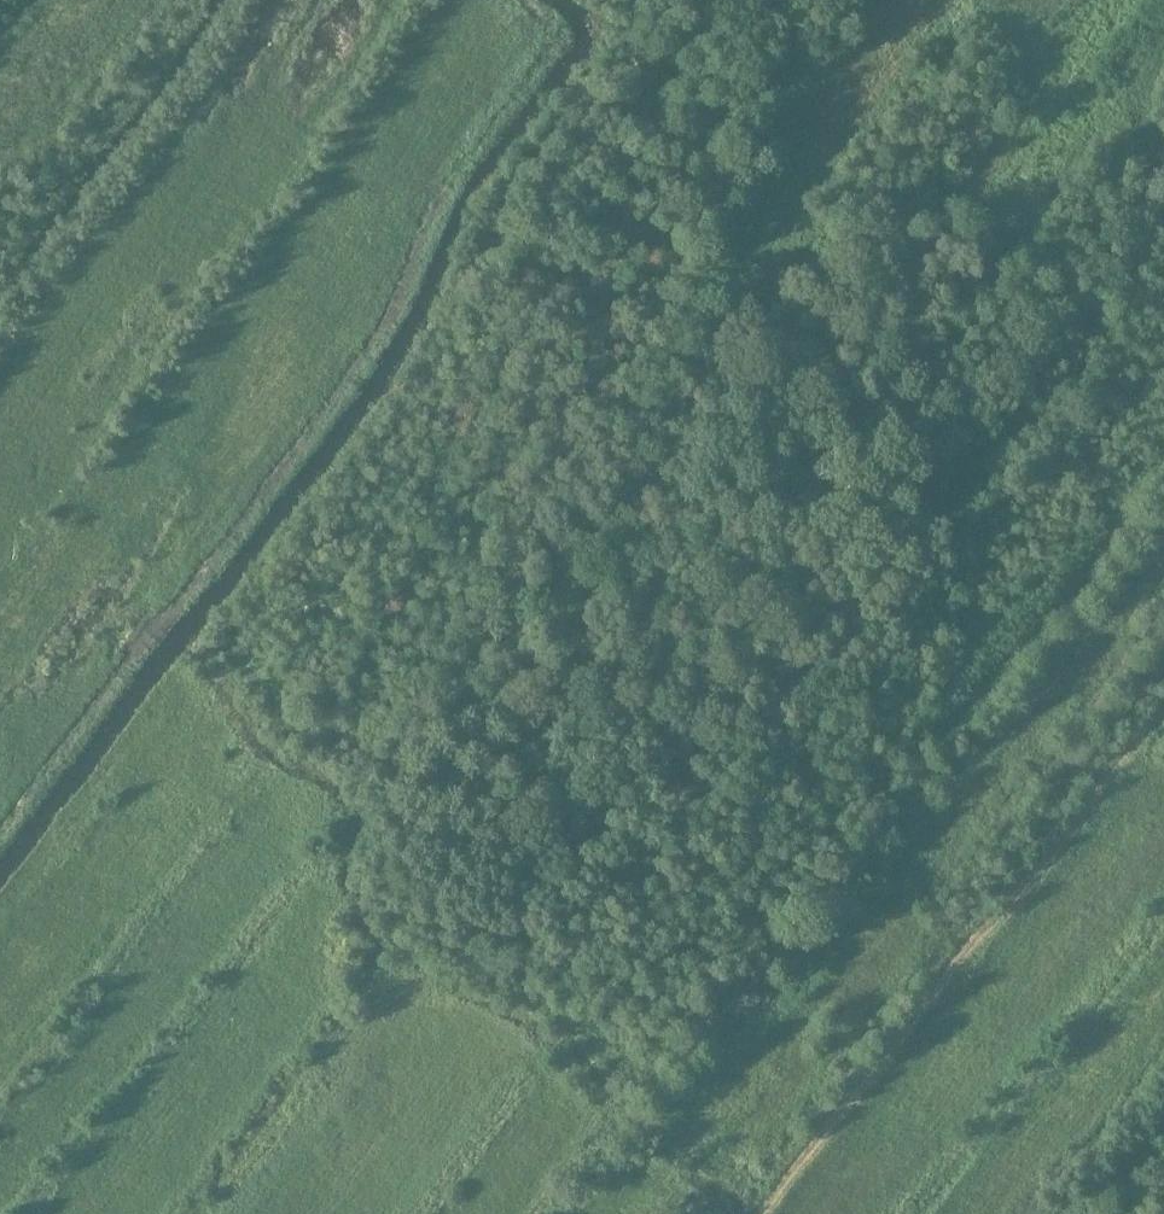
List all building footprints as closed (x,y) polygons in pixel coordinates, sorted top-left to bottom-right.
[(442,925),(428,911),(419,919),(434,933),(442,925)]
